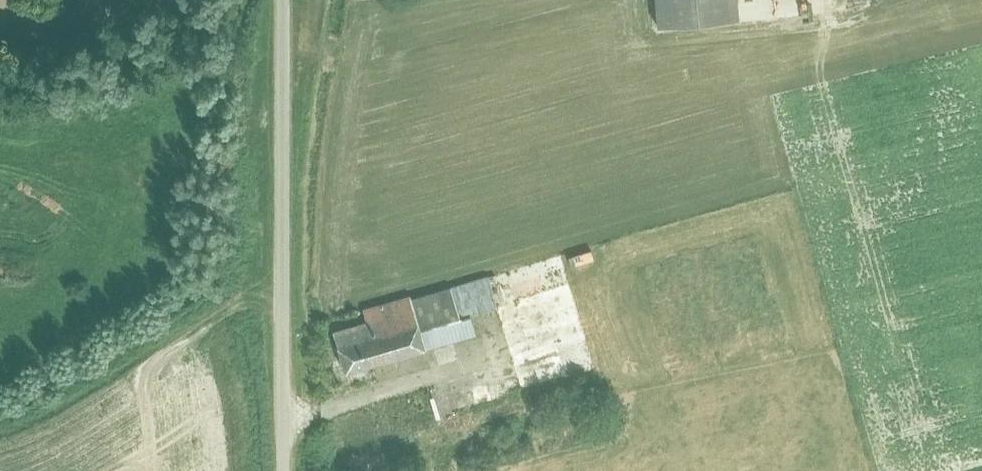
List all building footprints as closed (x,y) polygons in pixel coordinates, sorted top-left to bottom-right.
[(658,27),(738,20),(736,0),(656,0),(658,27)] [(748,19),(830,12),(829,0),(747,0),(748,19)] [(369,319),(335,328),(345,368),(425,348),(475,333),(469,313),(460,284),(412,299),(412,296),(366,308),(369,319)] [(580,309),(505,324),(515,376),(468,385),(471,400),(593,376),(580,309)]
